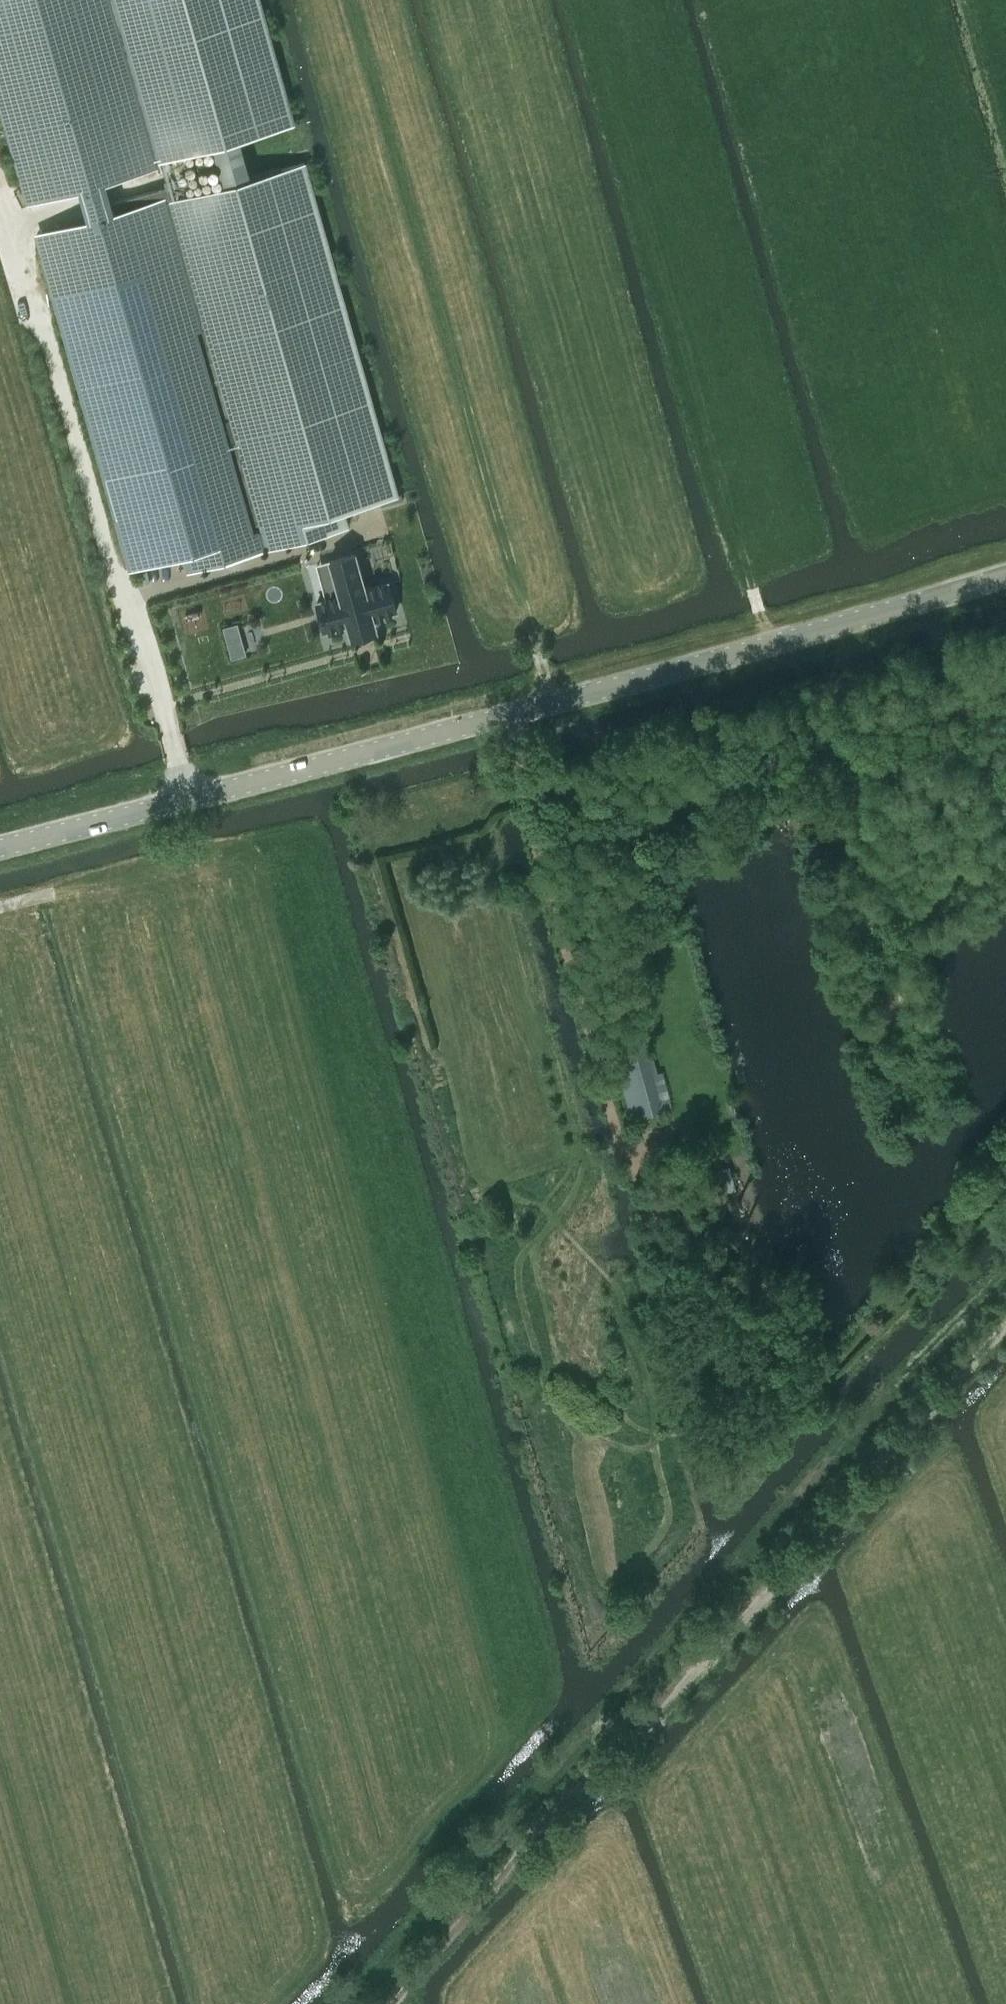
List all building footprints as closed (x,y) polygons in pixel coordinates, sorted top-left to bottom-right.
[(26,199),(76,185),(102,177),(213,146),(240,139),(294,124),(260,0),(0,0),(0,106),(26,199)] [(85,218),(36,232),(37,237),(130,569),(184,554),(188,570),(349,525),(344,509),(379,499),(398,494),(305,162),(251,178),(240,139),(213,146),(224,185),(171,200),(167,201),(166,196),(111,211),(102,177),(76,185),(85,218)] [(348,624),(350,631),(352,637),(377,630),(375,624),(373,617),(396,611),(389,582),(366,588),(356,553),(330,560),(340,595),(317,602),(325,631),(348,624)] [(614,1052),(632,1119),(654,1113),(636,1046),(614,1052)]
